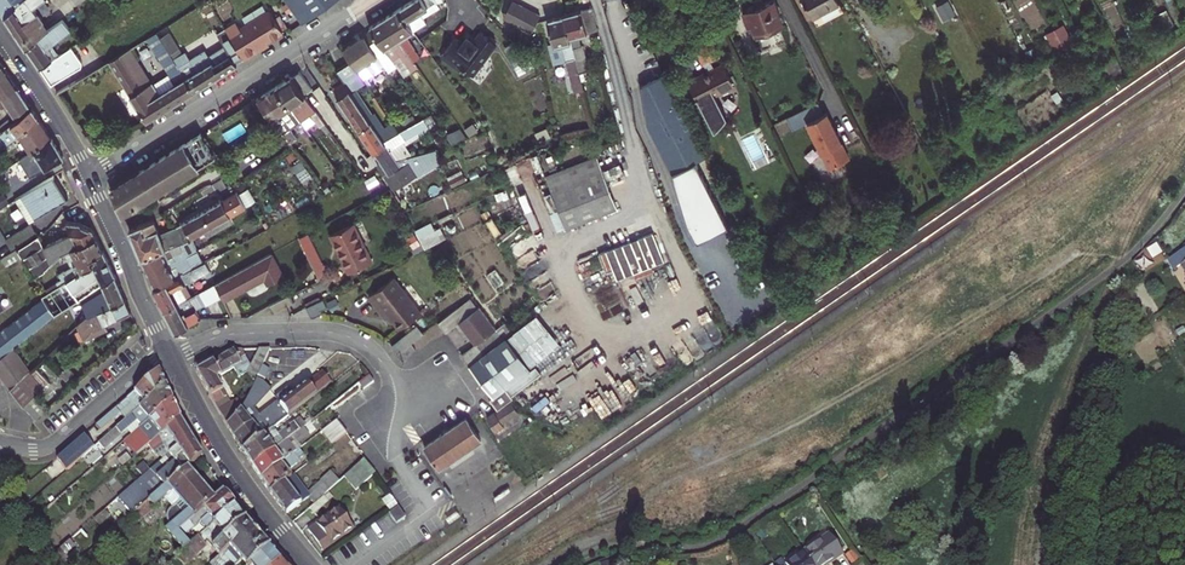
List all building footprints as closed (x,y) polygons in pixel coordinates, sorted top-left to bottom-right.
[(0,2),(0,3),(0,9),(4,15),(22,0),(0,0),(0,2)] [(32,7),(40,0),(22,0),(4,15),(20,39),(40,26),(45,24),(32,7)] [(303,24),(336,0),(286,0),(303,24)] [(397,9),(410,27),(413,31),(426,22),(423,18),(435,10),(432,4),(436,2),(442,1),(442,0),(412,0),(397,9)] [(514,2),(511,0),(506,0),(500,12),(506,16),(514,2)] [(638,127),(655,160),(664,156),(672,172),(705,156),(628,0),(619,0),(609,3),(649,83),(632,91),(647,122),(638,127)] [(781,24),(783,23),(775,0),(770,0),(742,10),(748,25),(752,24),(755,33),(768,29),(772,31),(780,28),(781,24)] [(812,18),(839,4),(837,0),(803,0),(812,18)] [(955,14),(948,0),(935,7),(942,21),(955,14)] [(1184,32),(1184,24),(1173,0),(1165,0),(1183,34),(1184,32)] [(541,15),(514,2),(506,16),(505,18),(532,32),(541,15)] [(598,30),(591,7),(564,15),(571,41),(580,73),(589,70),(582,45),(579,35),(598,30)] [(238,19),(224,26),(238,50),(244,58),(244,59),(255,52),(253,49),(267,41),(283,32),(270,9),(241,25),(238,19)] [(397,9),(384,18),(411,58),(418,54),(403,32),(410,27),(397,9)] [(574,92),(584,89),(580,73),(571,41),(564,15),(547,19),(559,62),(566,61),(574,92)] [(400,54),(408,67),(415,63),(411,58),(384,18),(370,27),(372,30),(385,49),(393,59),(400,54)] [(71,29),(63,20),(49,29),(45,32),(26,48),(40,68),(59,55),(51,45),(71,29)] [(1063,25),(1047,34),(1051,43),(1068,35),(1063,25)] [(45,32),(40,26),(20,39),(26,48),(45,32)] [(454,37),(440,57),(459,71),(474,77),(497,46),(496,35),(483,27),(472,42),(466,38),(463,42),(454,37)] [(1170,41),(1179,36),(1176,29),(1166,34),(1170,41)] [(385,49),(372,30),(343,49),(352,61),(357,69),(367,62),(373,70),(383,64),(388,72),(397,66),(385,49)] [(121,53),(109,61),(146,120),(193,91),(167,48),(156,31),(147,37),(170,74),(152,84),(144,89),(121,53)] [(710,37),(693,46),(696,51),(713,42),(710,37)] [(267,41),(253,49),(255,52),(269,44),(267,41)] [(707,71),(688,81),(714,131),(727,118),(716,95),(735,86),(724,64),(714,69),(711,61),(720,57),(713,42),(696,51),(703,65),(704,65),(707,71)] [(172,45),(167,48),(193,91),(236,64),(236,63),(244,58),(238,50),(235,51),(230,43),(193,65),(182,48),(176,51),(172,45)] [(59,55),(40,68),(52,86),(81,67),(82,63),(72,47),(59,55)] [(152,84),(129,48),(121,53),(144,89),(152,84)] [(355,89),(366,82),(357,69),(352,61),(337,71),(343,81),(346,86),(351,92),(355,89)] [(17,87),(3,65),(0,66),(0,99),(2,98),(17,87)] [(984,79),(992,75),(989,69),(981,73),(984,79)] [(312,88),(300,71),(291,77),(304,94),(312,88)] [(1111,84),(1107,76),(1098,80),(1102,89),(1111,84)] [(305,95),(305,94),(304,94),(291,77),(275,86),(301,121),(305,127),(315,120),(320,127),(322,126),(327,133),(330,131),(305,96),(305,95)] [(343,81),(331,89),(334,94),(346,86),(343,81)] [(290,143),(297,138),(290,128),(301,121),(275,86),(257,98),(262,104),(290,143)] [(346,86),(334,94),(348,114),(360,106),(351,92),(346,86)] [(30,104),(17,87),(2,98),(0,99),(0,105),(2,108),(7,105),(14,116),(30,104)] [(373,116),(355,89),(351,92),(360,106),(369,119),(373,116)] [(262,104),(257,98),(210,127),(214,134),(262,104)] [(360,106),(348,114),(359,130),(371,122),(369,119),(360,106)] [(0,133),(0,151),(19,135),(39,119),(32,107),(0,133)] [(826,112),(806,122),(829,168),(848,158),(826,112)] [(385,144),(389,149),(404,140),(436,120),(431,114),(414,124),(400,132),(395,125),(393,122),(382,129),(373,116),(369,119),(371,122),(359,130),(373,152),(385,144)] [(410,116),(395,125),(400,132),(414,124),(410,116)] [(39,119),(19,135),(30,152),(31,152),(34,150),(33,149),(52,138),(39,119)] [(404,140),(406,144),(439,124),(436,120),(404,140)] [(201,133),(183,144),(198,168),(216,157),(201,133)] [(30,177),(63,158),(52,138),(33,149),(34,150),(31,152),(30,152),(19,159),(30,177)] [(404,140),(389,149),(396,160),(412,155),(406,144),(404,140)] [(183,144),(141,170),(156,194),(198,168),(183,144)] [(389,149),(385,144),(373,152),(389,175),(385,177),(394,190),(424,171),(422,167),(442,161),(436,149),(397,160),(396,160),(389,149)] [(614,145),(597,152),(599,157),(616,151),(614,145)] [(597,156),(546,176),(566,227),(617,207),(597,156)] [(303,182),(311,176),(301,161),(293,167),(303,182)] [(112,188),(123,214),(156,194),(141,170),(112,188)] [(54,175),(20,195),(35,219),(69,199),(68,198),(67,198),(54,177),(55,176),(54,175)] [(247,206),(256,201),(248,189),(239,194),(247,206)] [(237,192),(222,201),(177,226),(186,241),(191,238),(203,231),(231,216),(246,207),(237,192)] [(20,195),(15,199),(30,223),(35,219),(20,195)] [(481,214),(484,219),(491,216),(488,210),(481,214)] [(233,220),(231,216),(203,231),(205,236),(233,220)] [(186,241),(177,226),(159,233),(154,220),(129,230),(141,259),(186,241)] [(44,246),(38,235),(17,248),(34,277),(46,270),(46,269),(52,263),(61,253),(62,253),(71,248),(96,237),(92,229),(79,222),(67,221),(70,226),(71,229),(66,232),(65,232),(67,236),(47,245),(49,250),(46,252),(44,246)] [(349,273),(373,262),(354,223),(330,234),(349,273)] [(6,239),(12,249),(37,234),(31,224),(6,239)] [(436,229),(419,237),(425,249),(442,240),(436,229)] [(664,261),(653,231),(584,257),(586,266),(603,259),(607,272),(614,270),(617,279),(664,261)] [(327,270),(309,233),(301,237),(322,280),(327,270)] [(78,262),(73,264),(74,266),(102,250),(96,237),(71,248),(78,262)] [(196,248),(191,238),(186,241),(141,259),(149,276),(187,256),(186,254),(196,248)] [(73,264),(78,262),(71,248),(62,253),(61,256),(64,262),(65,267),(60,269),(62,272),(74,266),(73,264)] [(204,262),(196,248),(186,254),(187,256),(149,276),(155,288),(204,262)] [(17,249),(1,258),(5,266),(21,256),(17,249)] [(115,276),(102,250),(74,266),(78,274),(59,285),(45,294),(41,296),(43,299),(54,316),(55,315),(63,310),(80,299),(115,276)] [(271,253),(215,283),(220,292),(223,300),(235,293),(263,278),(266,285),(284,276),(271,253)] [(155,288),(154,289),(165,310),(190,297),(184,285),(210,272),(205,262),(204,262),(155,288)] [(78,274),(74,266),(62,272),(59,274),(62,278),(56,282),(59,285),(78,274)] [(125,299),(115,276),(80,299),(88,315),(115,303),(125,299)] [(390,316),(400,329),(421,312),(395,278),(370,297),(386,319),(390,316)] [(165,310),(176,332),(201,318),(194,305),(220,292),(215,283),(190,297),(165,310)] [(235,293),(223,300),(226,304),(237,298),(235,293)] [(285,297),(281,299),(269,306),(272,312),(289,304),(285,297)] [(439,321),(446,332),(477,308),(470,298),(439,321)] [(43,299),(0,332),(0,358),(13,348),(54,316),(43,299)] [(106,323),(131,311),(125,299),(115,303),(88,315),(85,316),(76,326),(84,339),(108,329),(106,323)] [(311,317),(328,308),(324,300),(307,308),(311,317)] [(68,320),(63,310),(55,315),(61,325),(68,320)] [(71,324),(68,320),(61,325),(64,329),(71,324)] [(461,355),(469,366),(502,341),(501,339),(511,332),(502,320),(474,342),(476,345),(461,355)] [(391,346),(398,354),(411,344),(422,334),(416,327),(391,346)] [(506,337),(502,341),(469,366),(493,397),(490,399),(498,409),(513,398),(506,388),(531,369),(506,337)] [(567,339),(535,358),(543,371),(575,351),(567,339)] [(416,350),(411,344),(398,354),(403,360),(416,350)] [(0,358),(0,374),(10,388),(29,371),(13,348),(0,358)] [(240,349),(234,349),(213,361),(221,375),(234,368),(239,377),(247,372),(253,384),(256,378),(262,365),(270,348),(259,349),(257,353),(252,363),(250,366),(240,349)] [(249,361),(252,363),(257,353),(254,351),(249,361)] [(197,371),(226,425),(241,407),(237,399),(230,402),(216,378),(221,375),(213,361),(197,371)] [(270,368),(262,365),(256,378),(264,382),(270,368)] [(67,366),(60,374),(65,380),(73,373),(67,366)] [(37,394),(44,387),(29,371),(10,388),(24,406),(37,394)] [(109,422),(120,413),(125,419),(165,385),(158,371),(105,417),(109,422)] [(322,371),(280,403),(289,415),(331,382),(322,371)] [(53,392),(65,380),(60,374),(47,386),(53,392)] [(331,414),(333,412),(374,382),(369,376),(306,425),(253,467),(260,479),(300,449),(303,446),(300,442),(329,419),(331,414)] [(253,384),(249,392),(258,400),(270,387),(264,382),(256,378),(253,384)] [(102,448),(104,450),(139,419),(142,416),(147,421),(172,400),(165,385),(125,419),(94,447),(84,455),(88,460),(102,448)] [(242,451),(272,428),(289,415),(280,403),(278,401),(251,422),(244,413),(252,408),(258,400),(249,392),(241,407),(226,425),(242,451)] [(36,419),(49,406),(37,394),(24,406),(36,419)] [(144,424),(124,441),(132,451),(116,465),(119,469),(136,455),(180,418),(172,400),(147,421),(144,424)] [(487,417),(496,430),(504,425),(502,422),(518,411),(511,401),(487,417)] [(109,422),(105,417),(95,426),(99,430),(109,422)] [(152,459),(159,454),(163,458),(190,434),(180,418),(136,455),(139,459),(147,453),(152,459)] [(300,418),(278,435),(272,428),(242,451),(253,467),(306,425),(300,418)] [(424,447),(439,469),(446,464),(448,463),(460,455),(471,447),(481,440),(466,418),(445,433),(424,447)] [(337,440),(348,432),(343,425),(332,433),(337,440)] [(188,466),(202,454),(190,434),(163,458),(95,518),(102,526),(127,505),(134,513),(188,466)] [(94,447),(83,435),(74,443),(84,455),(94,447)] [(471,447),(448,463),(450,467),(473,452),(471,447)] [(269,492),(291,475),(288,471),(300,461),(299,459),(305,455),(300,449),(260,479),(269,492)] [(356,490),(376,473),(364,459),(344,476),(356,490)] [(171,508),(201,482),(188,466),(134,513),(131,516),(137,522),(164,500),(171,508)] [(314,502),(339,481),(331,471),(321,480),(322,481),(308,493),(293,474),(291,475),(269,492),(286,514),(309,496),(314,502)] [(190,544),(178,529),(215,497),(201,482),(171,508),(162,516),(170,525),(166,528),(184,548),(190,544)] [(509,487),(493,498),(496,502),(512,491),(509,487)] [(198,536),(234,505),(223,490),(215,497),(178,529),(190,544),(198,536)] [(329,492),(324,496),(328,502),(333,498),(329,492)] [(390,495),(383,500),(390,510),(397,506),(390,495)] [(324,496),(310,508),(314,513),(328,502),(324,496)] [(134,513),(127,505),(102,526),(109,535),(131,516),(134,513)] [(198,536),(205,544),(208,542),(212,547),(244,518),(234,505),(198,536)] [(341,507),(308,530),(323,551),(356,528),(341,507)] [(389,513),(396,523),(405,517),(398,507),(389,513)] [(244,518),(212,547),(220,556),(211,564),(212,564),(236,564),(241,561),(263,540),(244,518)] [(33,520),(29,524),(40,538),(45,533),(33,520)] [(183,549),(184,548),(166,528),(165,529),(183,549)] [(804,552),(813,564),(828,564),(843,554),(829,534),(804,552)] [(176,555),(184,564),(206,545),(205,544),(198,536),(190,544),(184,548),(183,549),(176,555)] [(263,540),(241,561),(245,564),(275,564),(281,560),(263,540)] [(74,550),(68,542),(53,554),(63,564),(74,564),(75,564),(68,556),(74,550)] [(852,551),(846,555),(851,562),(856,558),(852,551)] [(804,552),(784,564),(813,564),(804,552)]
